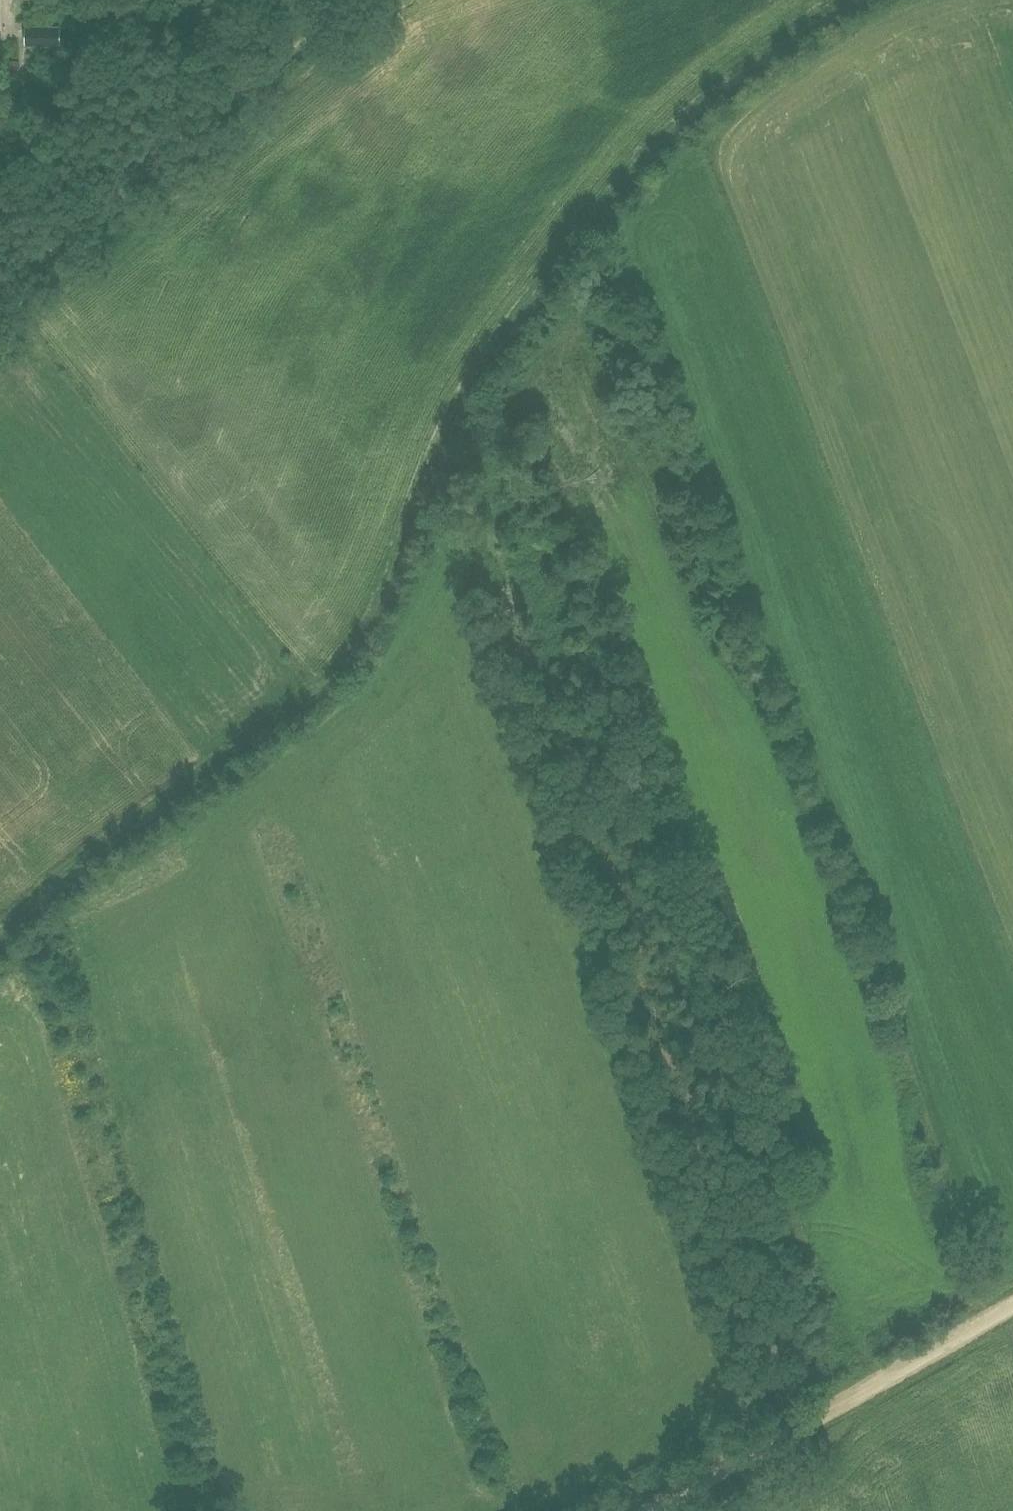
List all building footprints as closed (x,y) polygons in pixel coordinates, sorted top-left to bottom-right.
[(27,27),(26,44),(60,45),(60,28),(53,28),(27,27)]
